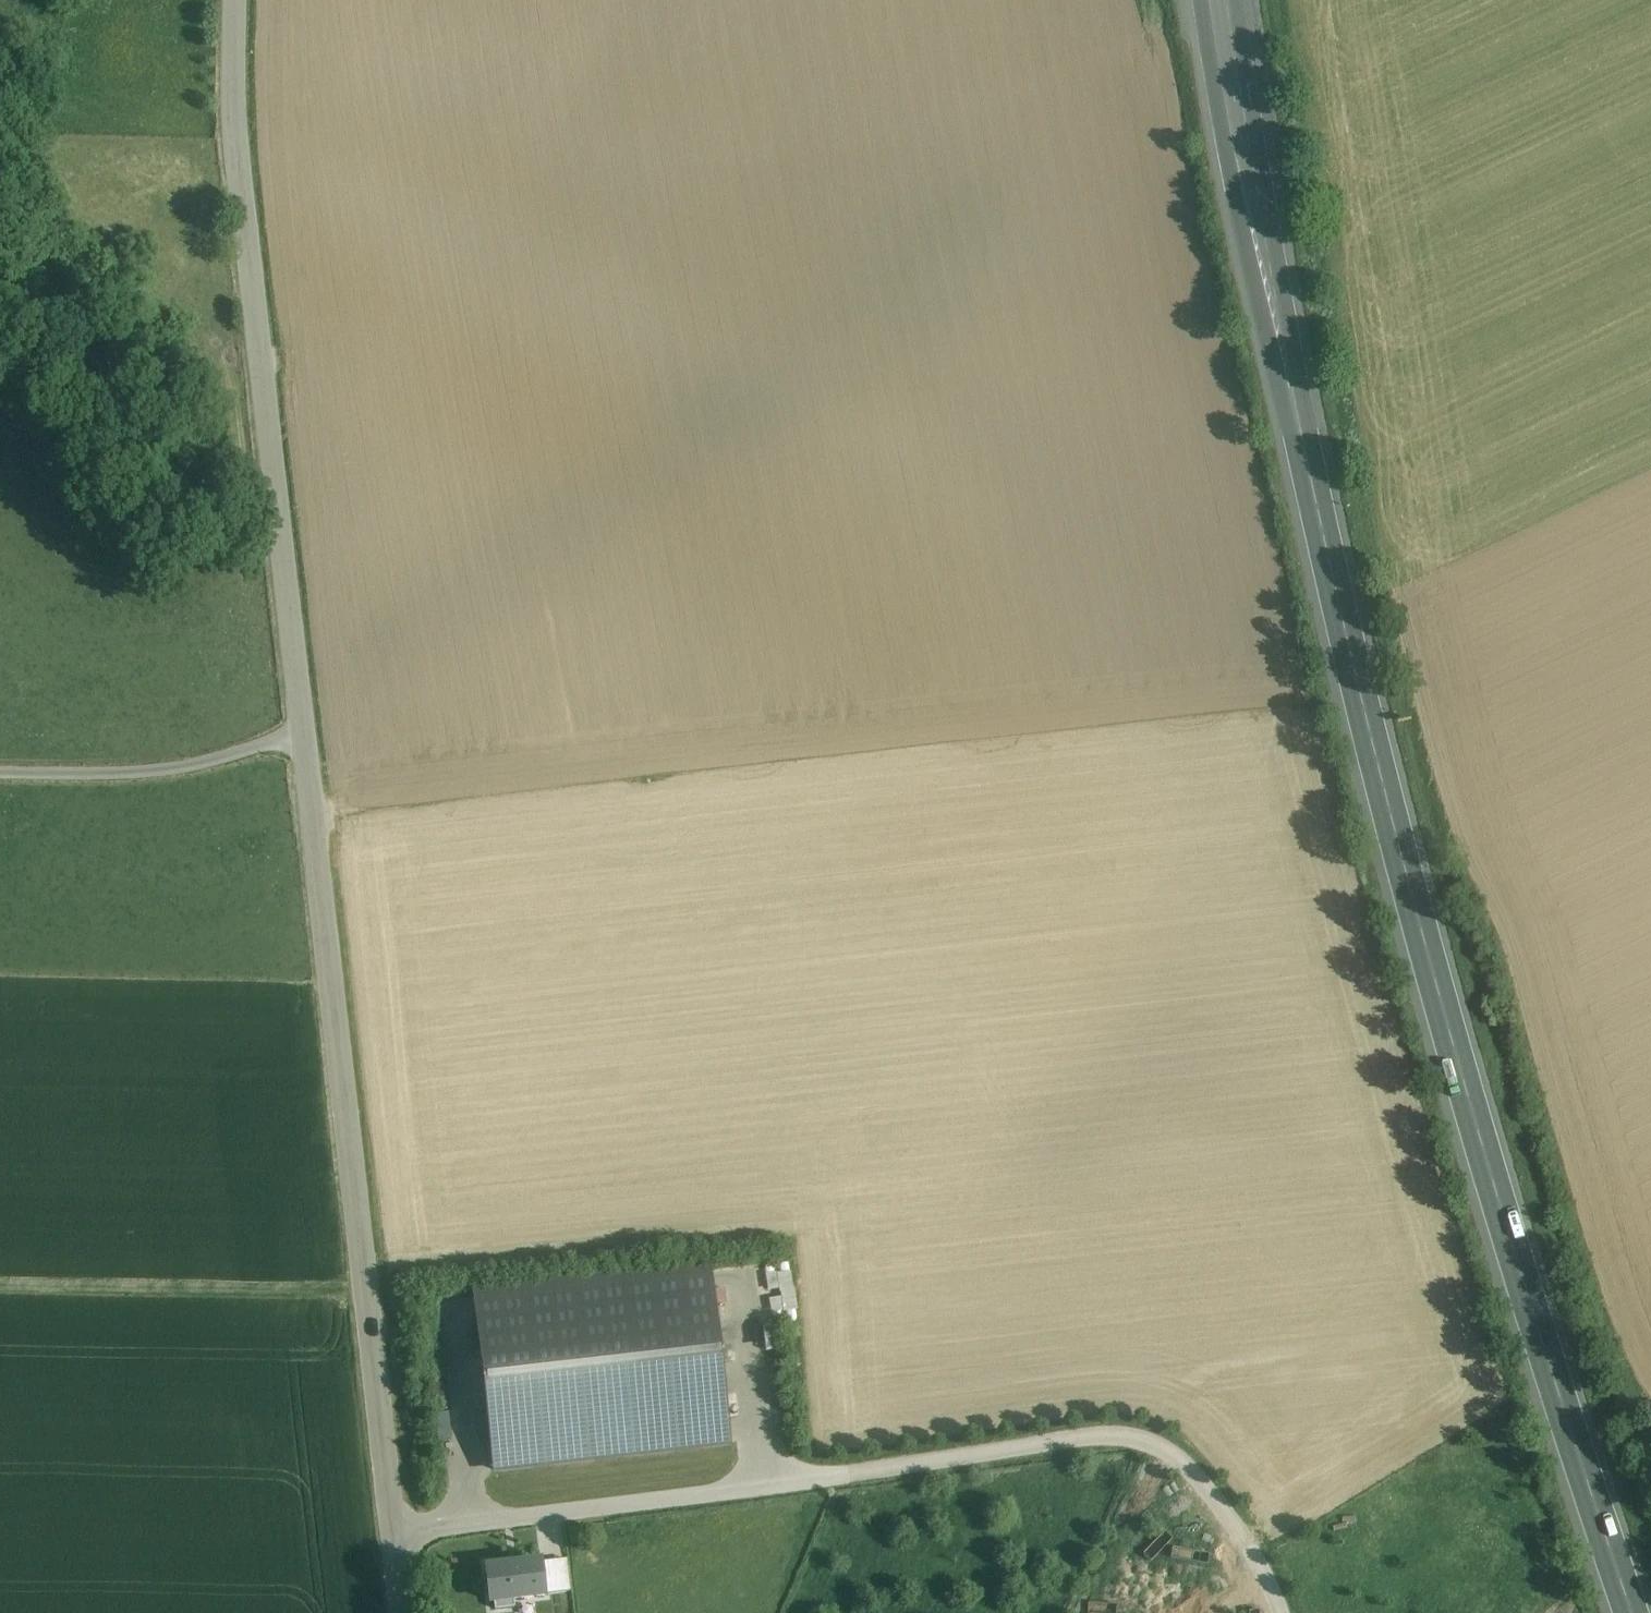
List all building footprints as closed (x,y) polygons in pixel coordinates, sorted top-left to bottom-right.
[(475,1295),(493,1470),(729,1445),(711,1270),(475,1295)] [(769,1273),(774,1321),(800,1318),(794,1270),(769,1273)] [(489,1562),(490,1568),(486,1569),(490,1602),(494,1602),(495,1610),(515,1608),(514,1600),(544,1596),(541,1562),(510,1566),(509,1560),(489,1562)]
